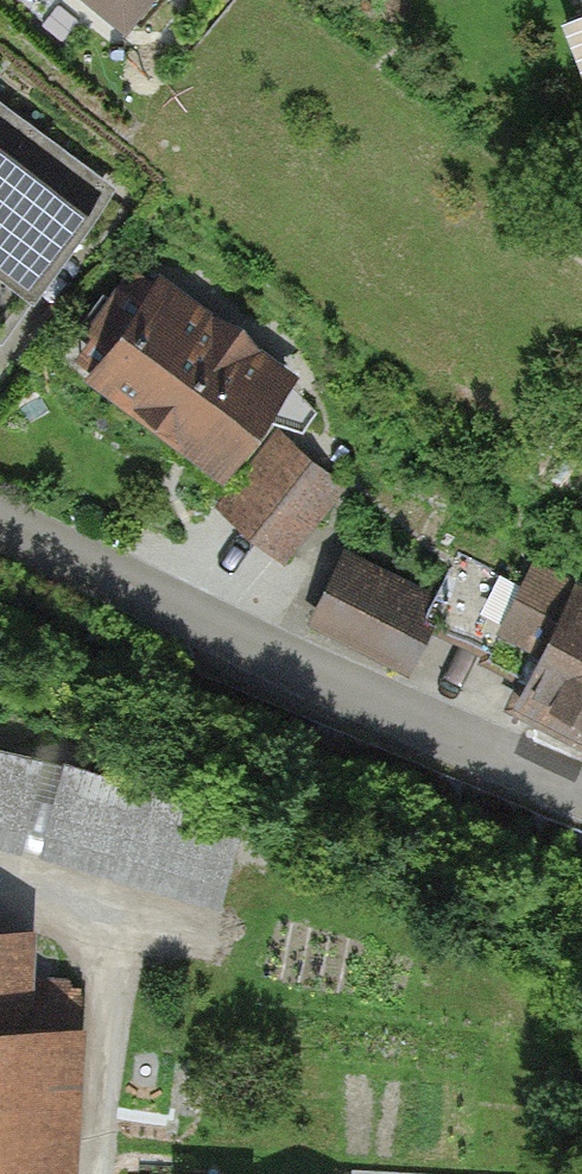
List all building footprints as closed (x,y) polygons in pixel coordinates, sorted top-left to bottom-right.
[(122,52),(166,0),(60,0),(122,52)] [(581,33),(581,0),(570,0),(581,33)] [(0,140),(0,286),(19,300),(89,204),(0,140)] [(294,387),(156,279),(76,379),(214,488),(294,387)] [(280,440),(221,511),(288,567),(347,496),(280,440)] [(442,606),(343,558),(307,631),(407,679),(442,606)] [(569,590),(507,709),(581,747),(581,596),(569,590)] [(0,761),(0,836),(14,839),(30,768),(0,761)] [(239,830),(71,781),(51,851),(219,899),(239,830)] [(62,986),(22,984),(25,933),(0,932),(0,1173),(51,1173),(62,986)]
